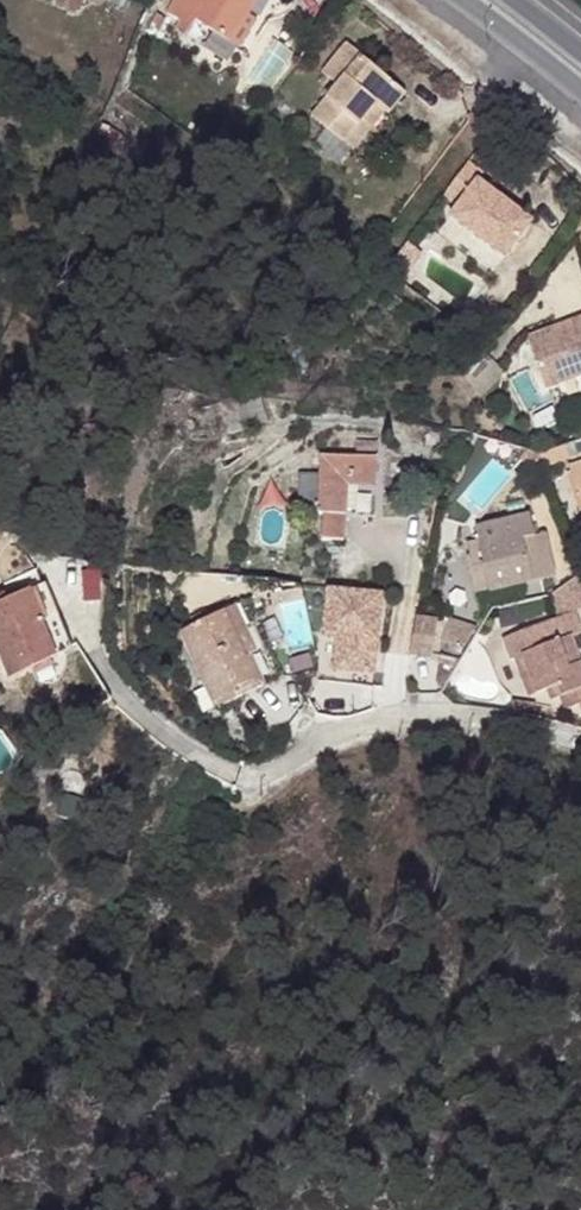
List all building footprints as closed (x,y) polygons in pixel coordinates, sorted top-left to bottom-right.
[(167,12),(183,22),(188,15),(214,31),(229,41),(246,14),(247,14),(255,0),(175,0),(167,12)] [(257,20),(247,14),(246,14),(229,41),(237,47),(238,48),(257,20)] [(228,61),(237,47),(229,41),(214,31),(205,45),(228,61)] [(312,116),(344,143),(374,104),(384,113),(387,116),(404,93),(359,58),(361,55),(346,44),(322,75),(336,86),(312,116)] [(354,150),(384,113),(374,104),(344,143),(354,150)] [(104,126),(96,141),(114,153),(123,138),(104,126)] [(481,173),(466,163),(445,191),(459,202),(448,216),(502,257),(530,220),(476,181),(481,173)] [(527,336),(546,387),(580,373),(580,316),(527,336)] [(260,398),(219,409),(227,437),(267,424),(260,398)] [(429,433),(421,439),(423,451),(433,453),(442,447),(439,436),(429,433)] [(490,445),(478,438),(469,453),(481,460),(490,445)] [(354,458),(319,457),(318,479),(316,513),(324,514),(345,515),(374,516),(377,461),(375,459),(377,446),(355,444),(354,458)] [(570,467),(580,499),(580,463),(570,467)] [(296,512),(316,513),(318,479),(298,477),(296,512)] [(345,515),(324,514),(323,539),(344,541),(345,515)] [(491,593),(532,583),(522,539),(533,536),(528,515),(474,528),(491,593)] [(522,539),(532,583),(544,580),(533,536),(522,539)] [(45,587),(28,593),(55,659),(70,651),(45,587)] [(28,593),(0,605),(0,658),(7,677),(55,659),(28,593)] [(234,606),(223,612),(245,658),(250,656),(264,685),(271,682),(234,606)] [(215,709),(264,685),(250,656),(245,658),(223,612),(207,619),(180,631),(215,709)] [(570,636),(580,633),(572,612),(505,639),(513,659),(523,656),(530,673),(537,692),(548,687),(555,684),(560,695),(580,687),(580,664),(580,661),(575,662),(566,638),(570,636)] [(315,642),(308,613),(296,616),(303,645),(315,642)] [(416,616),(412,653),(432,655),(438,619),(416,616)] [(445,646),(470,651),(475,623),(450,618),(445,646)] [(580,661),(570,636),(566,638),(575,662),(580,661)] [(513,659),(505,639),(501,641),(508,661),(513,659)] [(350,675),(353,655),(322,650),(319,668),(350,675)] [(537,692),(530,673),(524,676),(531,694),(537,692)] [(555,684),(548,687),(551,698),(560,695),(555,684)]
